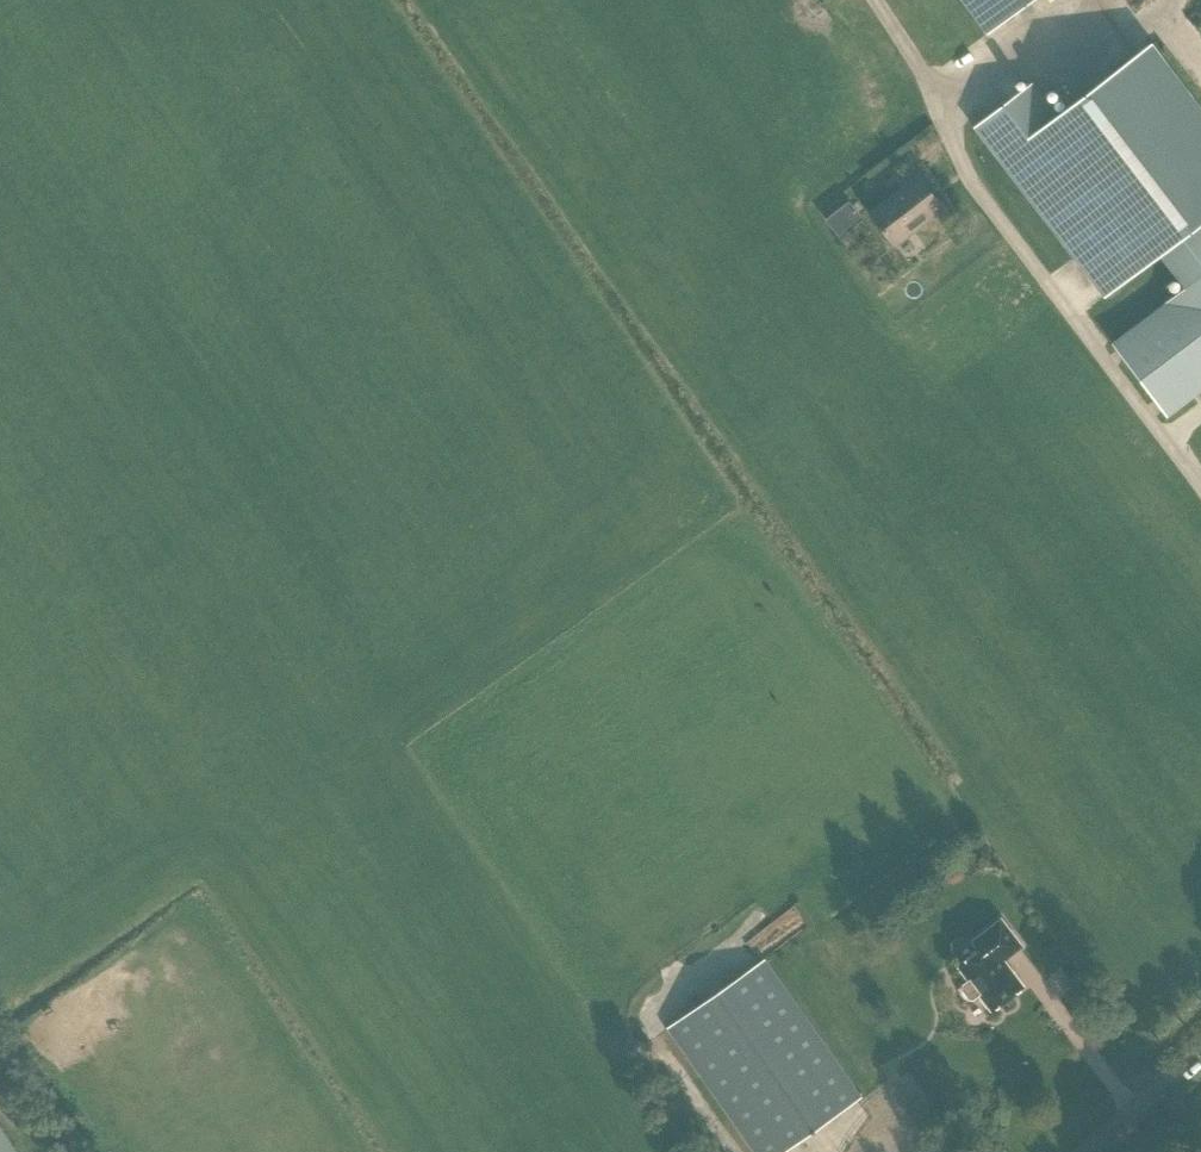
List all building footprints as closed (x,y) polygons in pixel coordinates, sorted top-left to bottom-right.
[(988,35),(1035,0),(962,0),(988,35)] [(1151,44),(1057,116),(1032,83),(975,127),(1106,298),(1161,255),(1187,289),(1114,345),(1168,416),(1200,390),(1200,110),(1151,44)] [(914,172),(899,184),(903,189),(870,214),(895,247),(943,210),(914,172)] [(895,319),(911,314),(907,300),(891,305),(895,319)] [(795,908),(751,942),(761,956),(806,922),(795,908)] [(974,1000),(980,995),(992,1010),(1023,987),(1003,960),(1021,947),(1001,920),(974,941),(981,951),(960,968),(969,980),(962,985),(962,990),(969,999),(974,1000)] [(668,1028),(755,1151),(785,1151),(862,1098),(765,960),(668,1028)] [(0,1130),(0,1151),(14,1151),(0,1130)]
